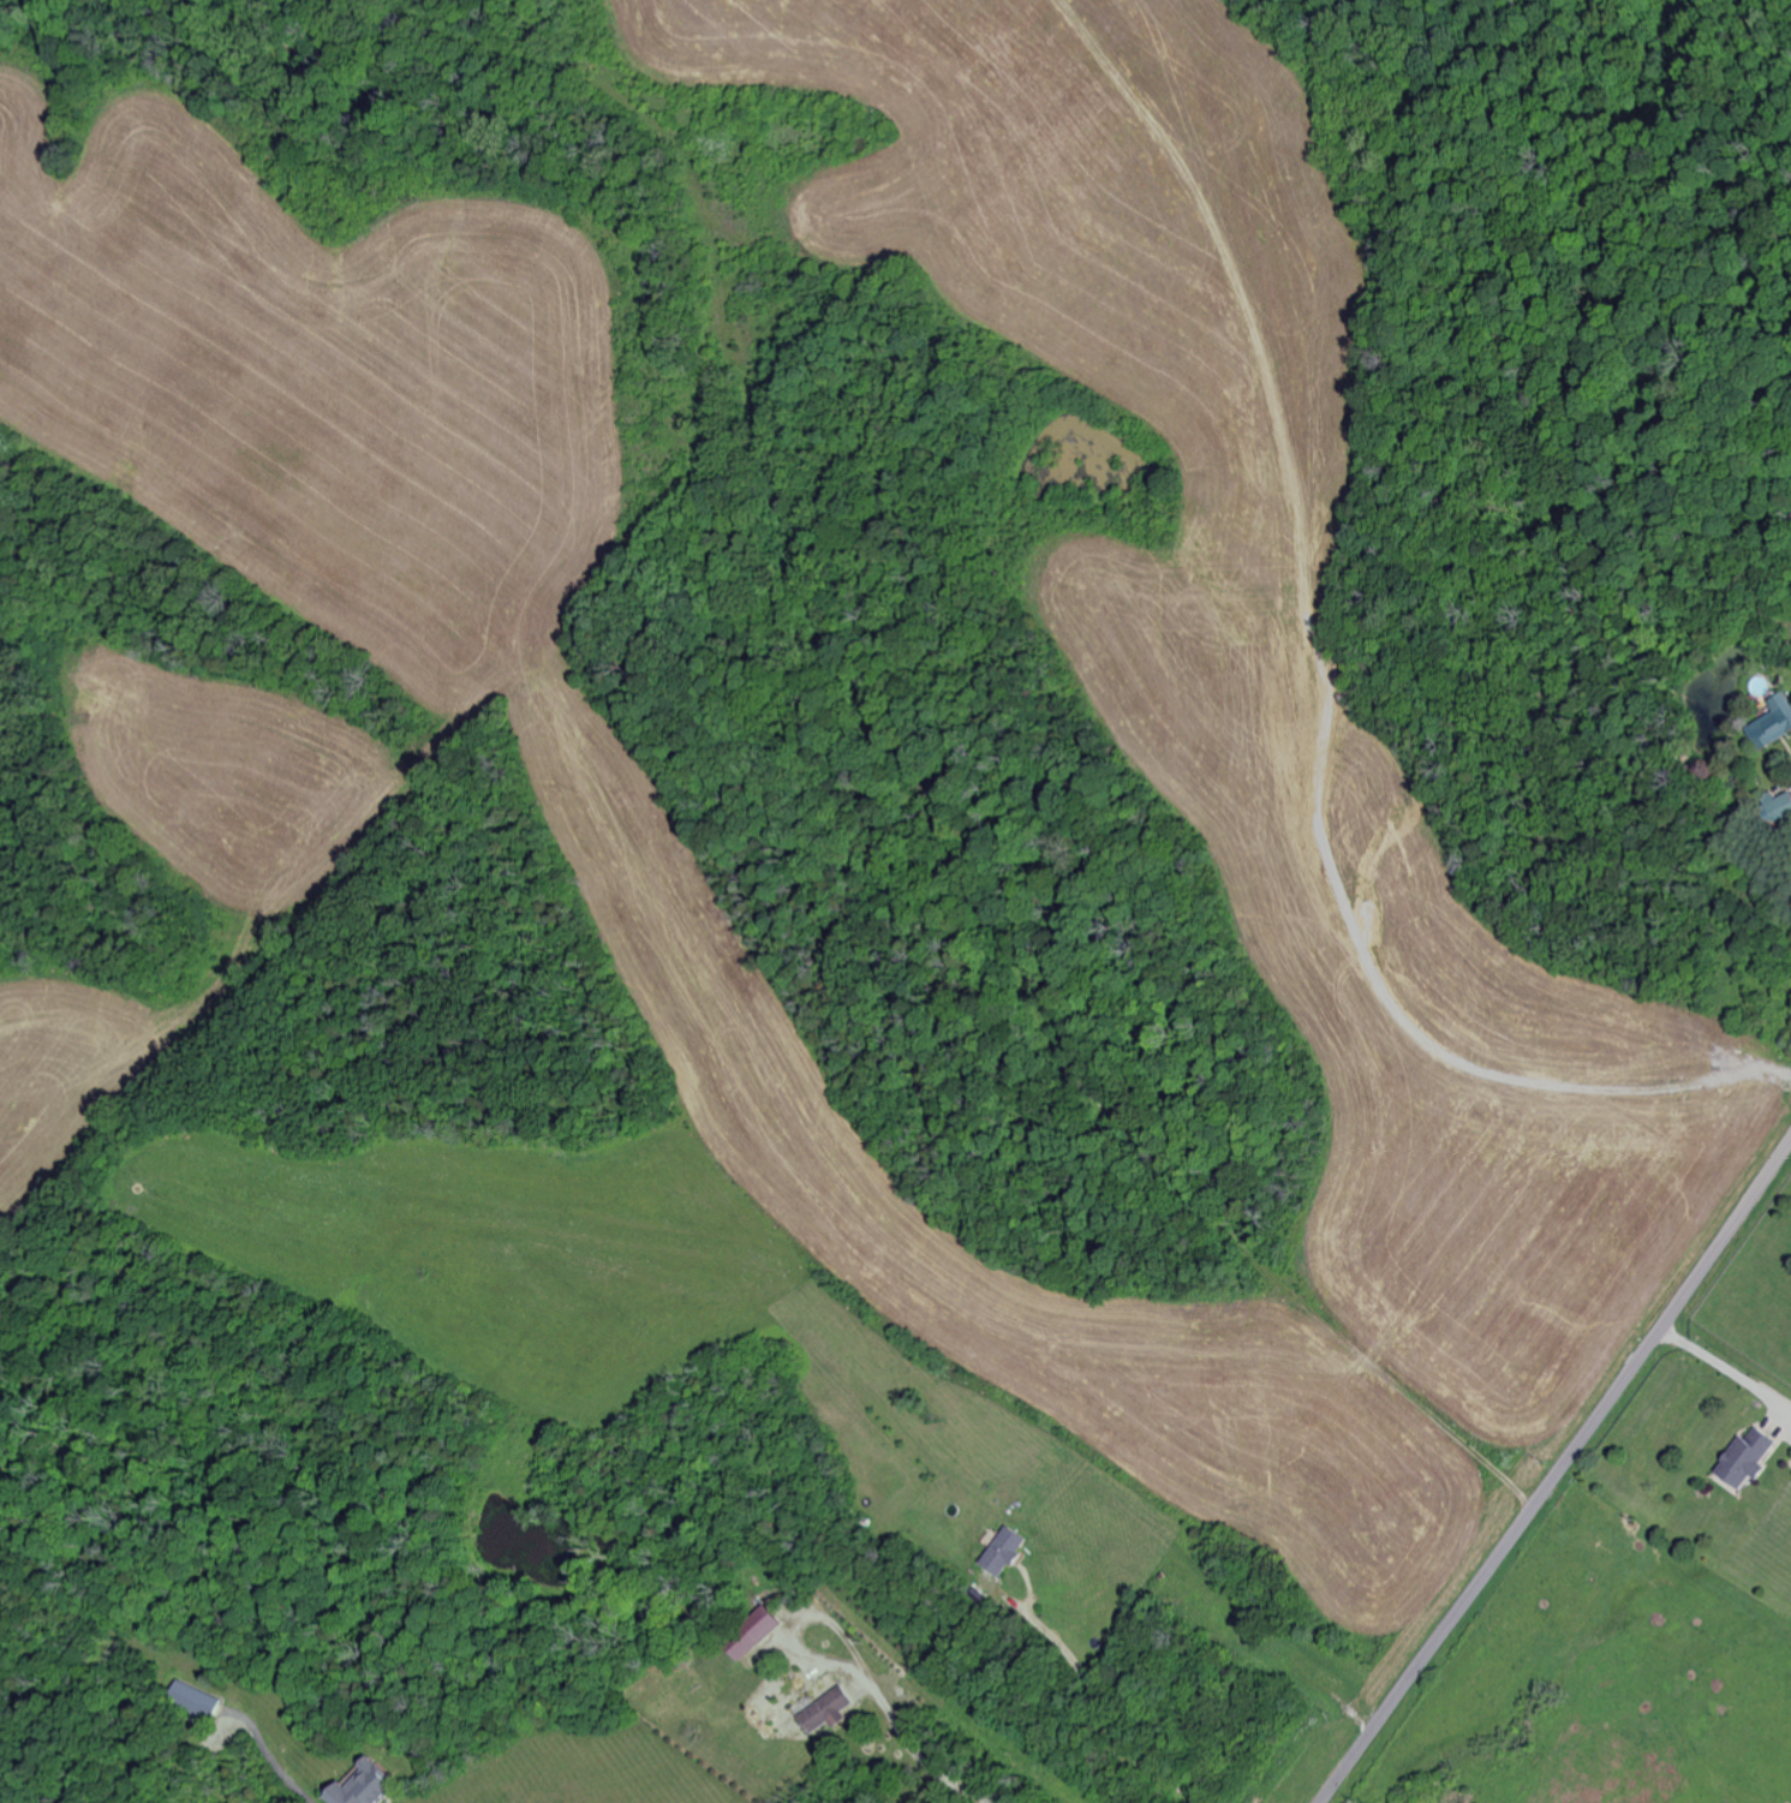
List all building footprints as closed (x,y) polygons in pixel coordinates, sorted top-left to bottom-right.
[(1750,728),(1764,751),(1790,735),(1790,694),(1789,691),(1772,701),(1778,712),(1750,728)] [(1790,821),(1790,795),(1778,798),(1777,795),(1769,797),(1776,824),(1790,821)] [(1722,1473),(1748,1489),(1756,1477),(1764,1482),(1773,1468),(1768,1465),(1783,1441),(1760,1427),(1752,1440),(1745,1436),(1722,1473)] [(1008,1579),(1026,1555),(1023,1553),(1032,1541),(1012,1527),(985,1563),(1008,1579)] [(784,1622),(768,1606),(727,1648),(743,1664),(784,1622)] [(226,1699),(183,1682),(174,1703),(194,1711),(189,1723),(212,1733),(226,1699)] [(857,1706),(848,1689),(800,1714),(812,1736),(834,1725),(836,1729),(850,1721),(845,1712),(857,1706)] [(404,1788),(376,1759),(349,1786),(346,1783),(330,1798),(335,1802),(388,1802),(404,1788)]
